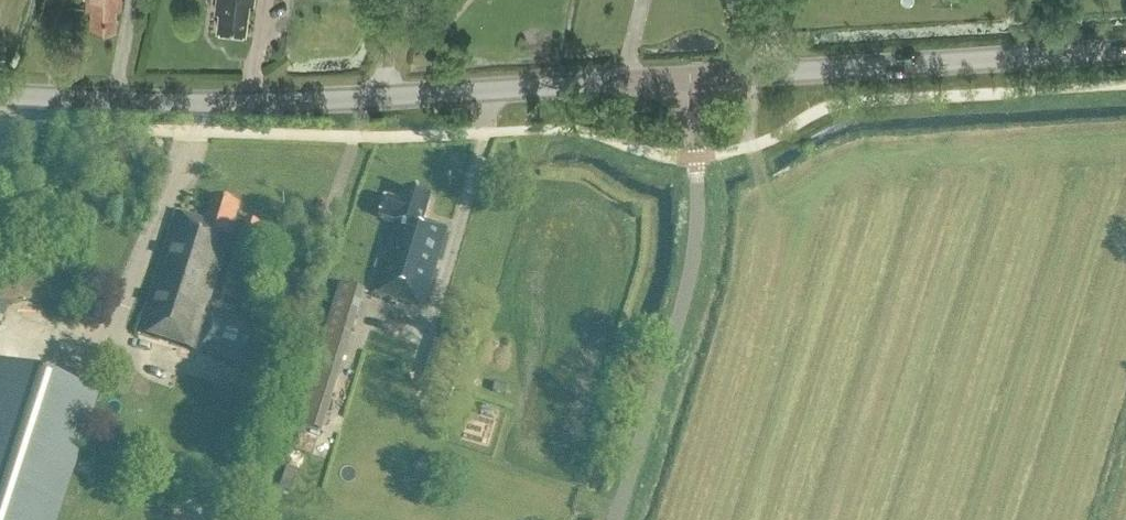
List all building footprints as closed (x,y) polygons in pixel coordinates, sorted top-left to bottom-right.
[(121,0),(87,0),(87,11),(92,11),(91,28),(116,29),(116,10),(121,10),(121,0)] [(217,30),(245,34),(249,3),(254,3),(254,0),(221,0),(217,30)] [(423,226),(430,202),(404,194),(401,207),(386,203),(380,222),(396,227),(387,258),(386,258),(374,297),(424,312),(447,233),(423,226)] [(230,236),(239,210),(213,201),(205,225),(176,216),(137,337),(246,372),(260,329),(207,312),(228,250),(231,251),(232,251),(224,248),(228,236),(236,238),(236,237),(230,236)] [(255,242),(260,227),(246,223),(242,238),(255,242)] [(325,437),(368,295),(341,287),(298,429),(325,437)] [(4,327),(11,307),(0,303),(0,326),(4,327)] [(99,397),(0,365),(0,519),(59,519),(99,397)] [(291,448),(286,465),(302,470),(307,453),(291,448)]
